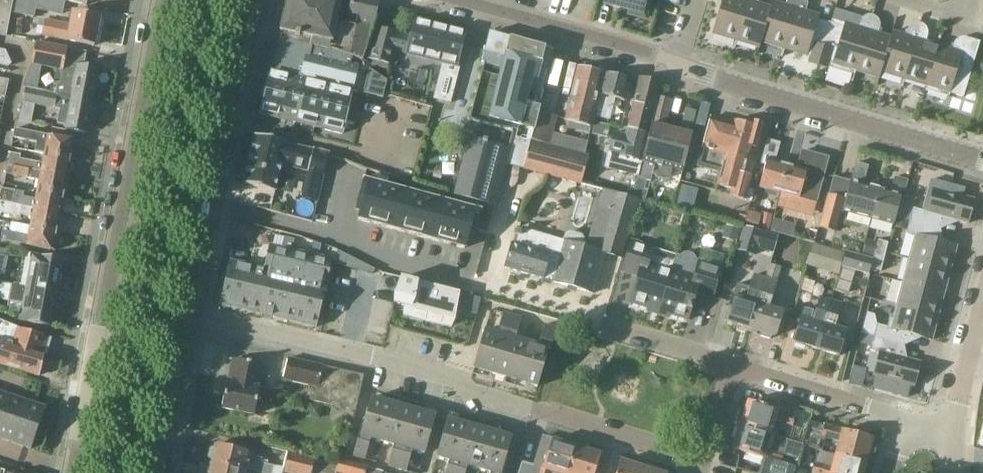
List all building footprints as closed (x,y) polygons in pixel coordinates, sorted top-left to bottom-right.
[(8,36),(12,13),(14,0),(0,0),(0,35),(8,36)] [(12,13),(35,18),(39,0),(14,0),(12,13)] [(60,0),(39,0),(37,10),(63,15),(65,1),(60,0)] [(280,39),(352,57),(364,60),(374,27),(379,4),(363,0),(352,0),(348,13),(358,15),(355,27),(336,23),(341,0),(288,0),(287,4),(286,4),(286,6),(287,6),(285,12),(284,15),(285,15),(282,27),(281,27),(280,31),(282,31),(280,39)] [(605,4),(630,11),(629,15),(646,19),(650,2),(646,1),(647,0),(606,0),(605,4)] [(734,48),(749,0),(715,0),(723,2),(713,34),(735,41),(733,48),(734,48)] [(762,42),(772,7),(771,7),(758,3),(760,0),(749,0),(734,48),(735,49),(738,41),(760,48),(762,42)] [(782,56),(799,0),(788,0),(786,6),(773,2),(771,7),(772,7),(762,42),(783,49),(781,56),(782,56)] [(819,65),(831,23),(819,20),(820,16),(806,12),(808,6),(808,5),(808,4),(808,3),(808,2),(808,1),(808,0),(799,0),(782,56),(783,57),(785,49),(811,57),(819,65)] [(43,35),(95,46),(101,17),(74,11),(70,30),(45,25),(43,35)] [(853,78),(854,78),(873,16),(873,15),(872,15),(871,15),(870,15),(869,15),(868,15),(867,15),(867,16),(866,16),(865,16),(865,17),(864,17),(863,17),(863,18),(862,19),(862,20),(861,20),(861,21),(860,22),(859,27),(845,23),(844,27),(831,23),(819,65),(829,63),(833,64),(833,68),(854,74),(853,78)] [(880,78),(882,72),(881,72),(892,37),(891,37),(879,33),(880,28),(880,27),(881,27),(881,26),(881,25),(881,24),(880,24),(880,23),(880,22),(880,21),(879,21),(879,20),(879,19),(878,19),(878,18),(877,18),(877,17),(876,17),(875,16),(874,16),(873,16),(854,78),(855,79),(858,71),(880,78)] [(409,54),(458,66),(465,33),(416,22),(409,54)] [(901,86),(902,86),(921,24),(920,23),(919,23),(918,23),(917,23),(916,23),(915,23),(915,24),(914,24),(913,24),(912,25),(911,26),(910,26),(910,27),(909,28),(909,29),(908,29),(908,30),(906,36),(893,32),(891,37),(892,37),(881,72),(882,72),(903,79),(901,86)] [(905,79),(927,86),(939,46),(926,42),(928,36),(928,35),(928,34),(928,33),(928,32),(928,31),(928,30),(927,29),(927,28),(926,28),(926,27),(926,26),(925,26),(924,25),(923,25),(923,24),(922,24),(921,24),(902,86),(903,87),(905,79)] [(366,59),(392,65),(396,50),(401,52),(405,35),(374,28),(366,59)] [(489,33),(482,63),(488,64),(472,119),(475,119),(516,131),(518,131),(520,127),(533,131),(537,113),(539,113),(541,107),(540,107),(554,52),(554,51),(553,51),(541,47),(489,33)] [(952,50),(939,46),(927,86),(926,90),(949,97),(950,93),(963,97),(980,42),(966,37),(963,37),(960,38),(958,38),(958,39),(956,40),(955,41),(954,43),(954,44),(952,50)] [(272,68),(272,71),(353,90),(365,93),(384,97),(387,82),(370,69),(350,65),(352,57),(280,39),(273,69),(272,68)] [(24,88),(27,88),(38,90),(42,67),(64,70),(61,83),(58,83),(56,94),(93,100),(98,68),(80,65),(79,71),(64,68),(68,49),(37,43),(33,65),(24,88)] [(0,61),(0,65),(9,67),(12,65),(7,52),(0,50),(0,61)] [(599,96),(605,75),(593,72),(594,69),(582,66),(582,69),(578,68),(567,113),(565,121),(592,127),(594,120),(594,117),(597,106),(598,107),(600,96),(599,96)] [(353,90),(272,71),(271,70),(261,115),(343,134),(353,90)] [(599,96),(600,96),(616,100),(625,102),(630,81),(605,75),(599,96)] [(640,78),(634,104),(655,109),(661,83),(640,78)] [(8,90),(9,82),(0,80),(0,89),(8,90)] [(38,90),(27,88),(24,102),(61,110),(58,124),(69,126),(68,131),(86,134),(93,100),(56,94),(38,90)] [(611,121),(613,111),(616,100),(600,96),(598,107),(597,106),(594,117),(611,121)] [(675,171),(684,173),(688,154),(693,135),(665,128),(672,101),(659,98),(642,162),(656,166),(655,173),(659,178),(668,180),(674,177),(675,171)] [(634,104),(628,130),(648,135),(655,109),(634,104)] [(697,111),(686,108),(682,127),(693,130),(697,111)] [(539,113),(537,113),(533,131),(534,131),(531,141),(549,146),(556,118),(539,113)] [(712,118),(701,158),(723,164),(725,157),(747,162),(751,147),(759,149),(765,125),(752,122),(751,126),(735,122),(734,124),(712,118)] [(516,131),(475,119),(454,196),(477,202),(495,207),(516,131)] [(591,136),(609,139),(611,128),(593,124),(591,136)] [(45,154),(45,153),(73,159),(77,141),(16,130),(14,139),(37,144),(36,153),(45,154)] [(648,135),(628,130),(626,137),(614,134),(609,153),(612,153),(610,161),(622,165),(625,156),(642,161),(648,135)] [(287,144),(256,136),(244,185),(275,192),(282,165),(309,172),(324,176),(330,154),(287,144)] [(760,188),(780,193),(788,164),(776,161),(780,144),(769,140),(764,158),(768,159),(760,188)] [(589,157),(549,146),(531,141),(524,169),(581,185),(589,157)] [(818,203),(825,175),(830,159),(802,152),(798,167),(788,164),(780,193),(800,198),(818,203)] [(9,167),(14,168),(69,178),(73,159),(45,153),(45,154),(43,164),(21,160),(21,156),(11,155),(9,167)] [(723,164),(718,182),(717,186),(732,190),(730,197),(752,202),(755,191),(748,189),(751,178),(743,176),(747,162),(725,157),(723,164)] [(872,220),(881,190),(864,186),(869,167),(857,164),(846,201),(829,197),(820,228),(836,232),(842,212),(872,220)] [(40,181),(38,191),(66,196),(69,178),(14,168),(12,176),(40,181)] [(891,193),(881,190),(872,220),(894,225),(902,196),(901,195),(902,191),(906,192),(909,181),(896,177),(891,193)] [(644,190),(646,181),(638,179),(633,197),(645,200),(648,191),(644,190)] [(496,207),(495,207),(477,202),(475,210),(364,180),(361,194),(357,209),(362,211),(359,220),(426,238),(465,249),(468,239),(472,241),(473,238),(475,230),(488,234),(496,207)] [(913,209),(910,221),(935,228),(938,216),(968,224),(975,200),(963,197),(965,189),(932,181),(930,188),(934,189),(928,212),(913,209)] [(0,201),(0,202),(63,214),(66,196),(38,191),(37,201),(25,199),(26,193),(3,190),(0,201)] [(566,236),(565,238),(564,241),(563,244),(544,238),(519,231),(518,238),(516,245),(513,244),(506,268),(552,282),(594,294),(605,253),(622,258),(628,238),(639,201),(603,190),(589,238),(586,247),(584,247),(586,241),(584,238),(583,237),(571,233),(566,236)] [(681,193),(678,205),(688,208),(692,195),(681,193)] [(31,227),(59,232),(63,214),(0,202),(0,221),(31,227)] [(759,225),(771,228),(774,215),(763,212),(759,225)] [(907,221),(899,218),(896,227),(904,229),(907,221)] [(774,220),(771,232),(789,236),(792,224),(774,220)] [(916,237),(910,260),(951,270),(957,247),(932,240),(935,228),(910,221),(906,234),(916,237)] [(739,229),(727,226),(723,238),(736,242),(739,229)] [(59,232),(31,227),(29,237),(3,232),(2,241),(28,245),(28,246),(56,251),(59,232)] [(738,250),(755,255),(757,247),(762,232),(745,227),(738,250)] [(285,237),(283,248),(292,250),(295,240),(285,237)] [(877,247),(875,255),(885,257),(889,243),(879,241),(877,247)] [(314,242),(311,255),(319,256),(322,245),(314,242)] [(631,304),(660,313),(672,270),(649,263),(653,248),(632,242),(623,273),(639,277),(631,304)] [(825,247),(814,244),(807,265),(818,268),(825,247)] [(874,260),(875,255),(877,247),(866,244),(863,257),(874,260)] [(222,305),(222,306),(317,328),(333,260),(319,256),(311,255),(300,252),(292,250),(283,248),(274,246),(271,246),(266,269),(232,262),(222,305)] [(373,274),(375,269),(339,251),(335,265),(373,274)] [(847,252),(842,268),(869,276),(874,260),(863,257),(847,252)] [(672,270),(660,313),(688,321),(696,294),(712,299),(720,268),(699,262),(697,261),(695,257),(692,254),(688,253),(683,254),(679,256),(678,255),(678,254),(677,254),(672,270)] [(59,273),(62,260),(28,254),(22,286),(15,285),(12,301),(24,303),(21,321),(49,326),(52,314),(55,313),(56,310),(57,307),(56,304),(54,302),(57,284),(60,283),(62,281),(63,278),(62,275),(59,273)] [(5,277),(9,257),(0,255),(0,276),(5,277)] [(885,257),(875,255),(871,269),(882,271),(885,257)] [(910,260),(904,283),(945,294),(951,270),(910,260)] [(766,279),(750,329),(762,333),(760,336),(771,340),(772,336),(775,337),(783,312),(767,308),(771,295),(773,296),(778,283),(782,269),(770,265),(766,279)] [(380,295),(396,300),(401,278),(385,273),(380,295)] [(725,322),(750,329),(766,279),(754,275),(750,288),(737,284),(725,322)] [(453,319),(460,294),(414,281),(401,278),(396,300),(395,303),(407,306),(453,319)] [(885,303),(898,306),(939,317),(945,294),(904,283),(900,296),(888,293),(885,303)] [(482,299),(473,296),(465,294),(461,312),(477,316),(481,300),(482,299)] [(793,342),(816,349),(831,301),(820,298),(815,314),(803,310),(800,318),(793,342)] [(831,301),(816,349),(840,356),(848,332),(833,327),(836,316),(839,317),(842,304),(831,301)] [(877,325),(874,337),(881,340),(899,344),(902,333),(932,341),(939,317),(898,306),(892,329),(877,325)] [(475,369),(496,375),(513,316),(504,314),(498,334),(486,331),(475,369)] [(496,375),(517,381),(528,343),(516,339),(522,319),(513,316),(496,375)] [(0,320),(0,364),(40,376),(44,354),(42,353),(47,337),(19,328),(0,320)] [(528,343),(517,381),(538,387),(549,350),(551,350),(557,329),(545,325),(539,346),(528,343)] [(881,340),(874,337),(861,334),(859,343),(871,346),(870,350),(880,353),(873,376),(876,377),(873,389),(909,398),(912,386),(915,387),(921,363),(896,356),(899,344),(881,340)] [(311,401),(357,411),(365,376),(290,358),(285,380),(314,386),(311,401)] [(223,409),(256,415),(259,402),(264,403),(268,379),(263,378),(265,366),(235,360),(231,383),(228,382),(223,409)] [(32,449),(46,408),(0,392),(0,439),(32,449)] [(742,424),(741,426),(771,436),(775,422),(793,428),(796,417),(789,415),(779,411),(782,402),(768,397),(765,407),(749,402),(745,412),(742,412),(739,422),(742,424)] [(372,439),(383,442),(394,404),(373,398),(362,436),(360,435),(354,456),(366,460),(372,439)] [(782,402),(779,411),(789,415),(792,405),(782,402)] [(310,404),(309,410),(313,416),(320,418),(322,407),(310,404)] [(389,466),(398,469),(415,410),(394,404),(383,442),(395,446),(389,466)] [(415,410),(398,469),(407,471),(413,451),(425,454),(436,416),(415,410)] [(470,425),(448,419),(438,458),(450,461),(447,472),(456,472),(470,425)] [(840,442),(837,455),(867,463),(874,439),(811,422),(804,446),(823,451),(827,438),(840,442)] [(480,470),(491,431),(470,425),(456,472),(466,472),(468,467),(480,470)] [(771,436),(741,426),(734,450),(763,459),(764,458),(781,463),(783,455),(798,459),(803,445),(771,436)] [(480,470),(491,472),(502,472),(512,437),(491,431),(480,470)] [(578,448),(544,437),(535,468),(541,470),(540,472),(570,472),(578,448)] [(212,463),(258,472),(273,472),(275,466),(262,463),(263,459),(251,456),(252,453),(216,445),(216,448),(211,448),(209,459),(212,461),(212,463)] [(570,472),(596,472),(602,455),(578,448),(570,472)] [(338,468),(288,455),(283,472),(337,472),(338,468)] [(837,455),(833,468),(815,464),(813,472),(865,472),(867,463),(837,455)] [(644,468),(621,461),(617,472),(643,472),(644,468)] [(367,469),(340,462),(338,468),(337,472),(366,472),(367,469)] [(212,463),(209,472),(258,472),(212,463)]
